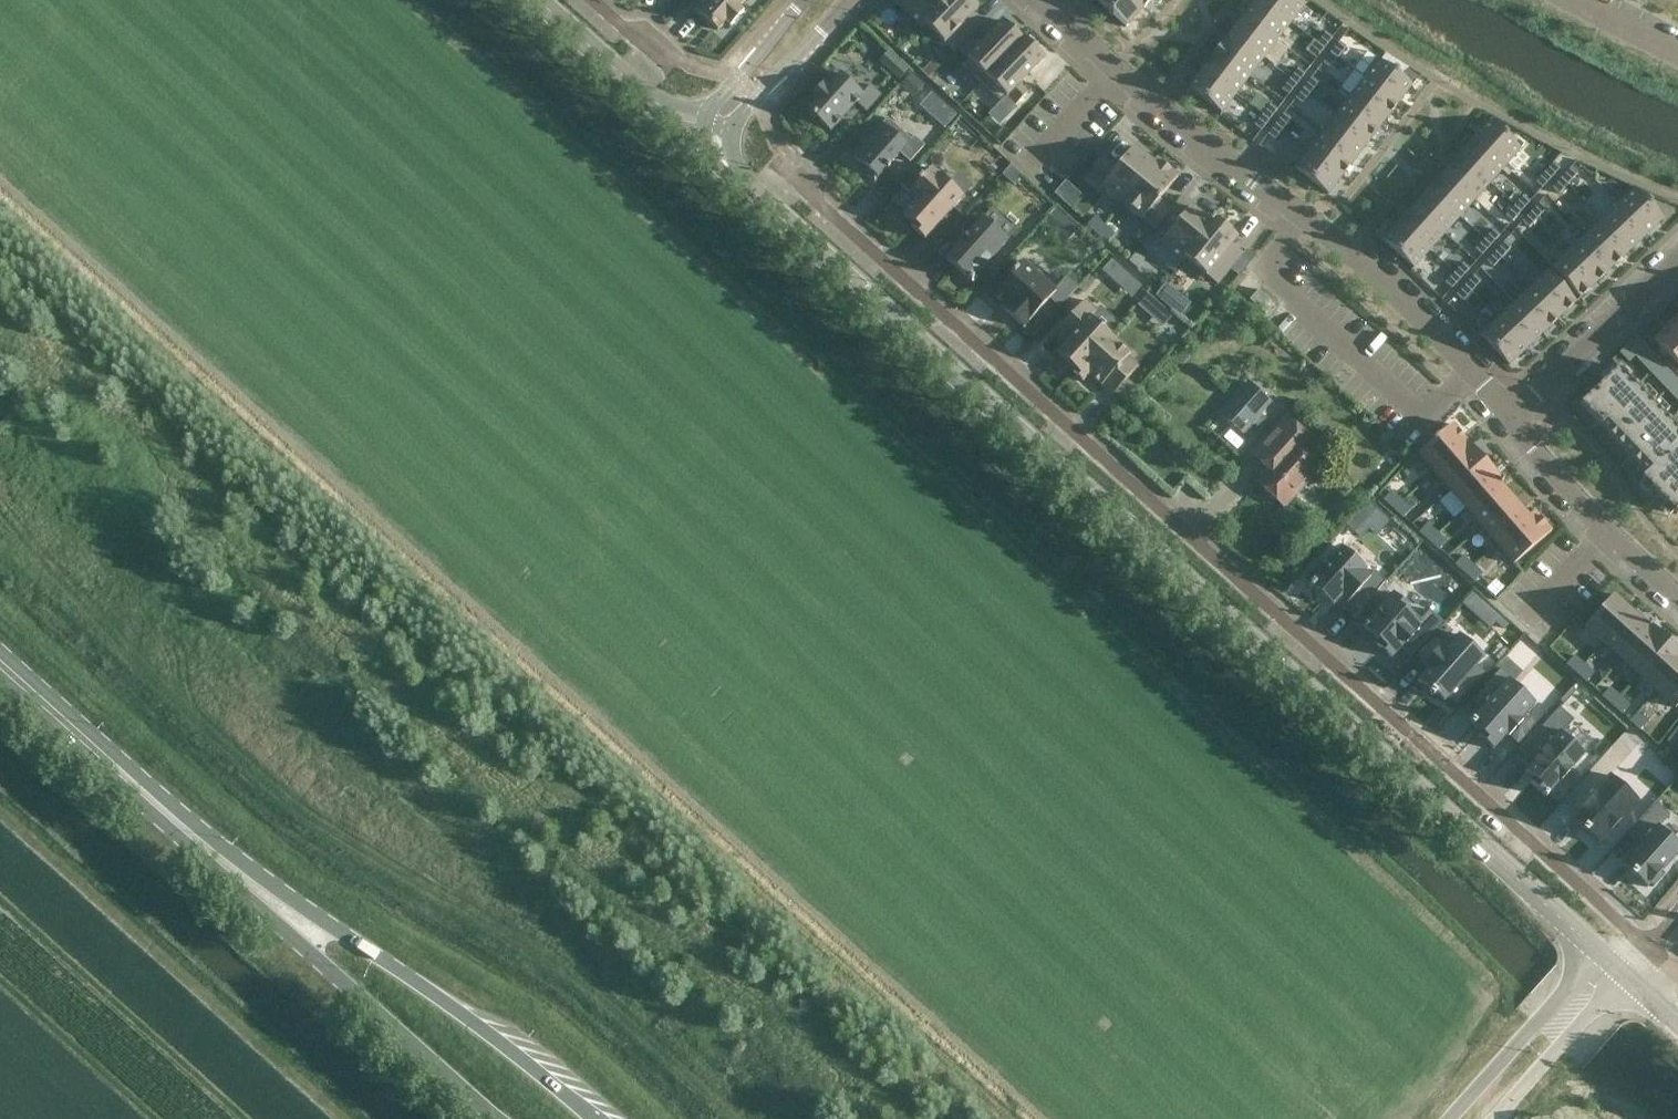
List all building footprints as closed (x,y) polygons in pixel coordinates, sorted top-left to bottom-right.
[(695,9),(718,30),(726,21),(731,25),(744,11),(739,7),(745,0),(703,0),(695,9)] [(945,0),(893,0),(921,28),(925,24),(923,22),(945,0)] [(923,22),(925,24),(955,52),(958,49),(971,36),(982,24),(972,14),(978,7),(971,0),(945,0),(923,22)] [(1135,0),(1097,0),(1109,11),(1112,14),(1113,14),(1127,26),(1143,8),(1135,0)] [(1264,0),(1255,0),(1244,14),(1278,39),(1292,21),(1264,0)] [(1292,21),(1306,3),(1302,0),(1264,0),(1292,21)] [(1278,39),(1244,14),(1230,32),(1264,58),(1278,39)] [(981,82),(1025,38),(1014,27),(1012,29),(1003,20),(979,44),(971,36),(958,49),(967,57),(961,63),(981,82)] [(1264,58),(1230,32),(1216,50),(1250,76),(1264,58)] [(1325,48),(1333,37),(1326,32),(1318,42),(1325,48)] [(1045,57),(1025,38),(981,82),(1001,102),(1007,96),(1016,104),(1028,92),(1020,83),(1045,57)] [(1338,57),(1346,46),(1339,41),(1331,51),(1338,57)] [(1317,58),(1325,48),(1318,42),(1309,53),(1317,58)] [(886,50),(877,61),(897,77),(906,66),(886,50)] [(1250,76),(1216,50),(1202,68),(1236,94),(1250,76)] [(1330,68),(1338,57),(1331,51),(1323,62),(1330,68)] [(1398,102),(1412,84),(1379,58),(1365,76),(1398,102)] [(1297,83),(1305,73),(1298,67),(1290,78),(1297,83)] [(1236,94),(1202,68),(1188,86),(1222,112),(1236,94)] [(908,71),(899,82),(911,92),(920,81),(908,71)] [(828,87),(823,82),(811,97),(816,101),(807,110),(830,131),(856,102),(866,111),(881,94),(870,84),(863,93),(841,73),(828,87)] [(1385,120),(1398,102),(1365,76),(1351,94),(1385,120)] [(1311,93),(1319,82),(1312,77),(1303,87),(1311,93)] [(1289,94),(1297,83),(1290,78),(1282,89),(1289,94)] [(1302,103),(1311,93),(1303,87),(1295,98),(1302,103)] [(1371,139),(1385,120),(1351,94),(1337,113),(1371,139)] [(1269,120),(1278,109),(1271,103),(1262,114),(1269,120)] [(1283,128),(1291,118),(1284,112),(1276,123),(1283,128)] [(1357,157),(1371,139),(1337,113),(1323,131),(1357,157)] [(1262,130),(1269,120),(1262,114),(1254,124),(1262,130)] [(911,139),(887,117),(853,156),(865,166),(861,170),(874,181),(887,168),(888,169),(890,166),(889,165),(900,153),(900,152),(910,161),(925,145),(914,135),(911,139)] [(1506,165),(1521,148),(1489,120),(1474,137),(1506,165)] [(1275,139),(1283,128),(1276,123),(1268,134),(1275,139)] [(1343,175),(1357,157),(1323,131),(1309,149),(1343,175)] [(1506,165),(1474,137),(1459,154),(1490,182),(1506,165)] [(1154,163),(1153,162),(1134,146),(1116,167),(1103,157),(1088,175),(1121,203),(1154,163)] [(1329,193),(1343,175),(1309,149),(1295,168),(1329,193)] [(1490,182),(1459,154),(1444,171),(1475,199),(1490,182)] [(1157,158),(1153,162),(1154,163),(1121,203),(1153,228),(1154,229),(1169,210),(1158,201),(1178,176),(1157,158)] [(1543,187),(1560,167),(1554,161),(1536,181),(1543,187)] [(1008,164),(1002,172),(1014,182),(1020,173),(1008,164)] [(948,213),(963,196),(931,167),(923,177),(921,176),(916,181),(918,182),(909,192),(916,199),(903,213),(914,223),(911,226),(925,239),(940,222),(943,224),(950,215),(948,213)] [(1568,183),(1577,173),(1570,167),(1561,177),(1568,183)] [(1475,199),(1444,171),(1428,188),(1460,216),(1475,199)] [(1610,186),(1600,176),(1592,184),(1602,194),(1610,186)] [(1559,193),(1568,183),(1561,177),(1553,187),(1559,193)] [(1074,206),(1085,194),(1068,178),(1057,190),(1074,206)] [(1635,187),(1618,203),(1647,234),(1664,218),(1635,187)] [(1460,216),(1428,188),(1413,205),(1444,233),(1460,216)] [(1521,211),(1530,201),(1524,195),(1515,205),(1521,211)] [(1538,217),(1547,207),(1540,201),(1531,211),(1538,217)] [(1185,257),(1216,219),(1213,217),(1210,221),(1191,206),(1185,213),(1174,203),(1169,210),(1154,229),(1153,228),(1149,234),(1183,262),(1186,258),(1185,257)] [(1647,234),(1618,203),(1601,219),(1630,249),(1647,234)] [(1444,233),(1413,205),(1398,222),(1429,250),(1444,233)] [(1512,221),(1521,211),(1515,205),(1506,215),(1512,221)] [(1055,206),(1044,218),(1068,238),(1079,226),(1055,206)] [(1529,227),(1538,217),(1531,211),(1522,221),(1529,227)] [(1104,224),(1094,216),(1087,224),(1097,233),(1104,224)] [(1007,240),(983,217),(946,258),(966,276),(966,277),(973,283),(977,278),(975,276),(1007,240)] [(1237,237),(1216,219),(1185,257),(1186,258),(1218,284),(1243,253),(1232,244),(1237,237)] [(1630,249),(1601,219),(1585,235),(1614,265),(1630,249)] [(1429,250),(1398,222),(1382,239),(1414,267),(1429,250)] [(1114,234),(1104,224),(1097,233),(1107,242),(1114,234)] [(1491,244),(1500,234),(1493,228),(1484,238),(1491,244)] [(1614,265),(1585,235),(1568,250),(1597,281),(1614,265)] [(1482,254),(1491,244),(1484,238),(1475,248),(1482,254)] [(1502,256),(1511,246),(1504,240),(1496,250),(1502,256)] [(1502,256),(1496,250),(1487,260),(1493,266),(1502,256)] [(1597,281),(1568,250),(1551,266),(1580,297),(1597,281)] [(1108,257),(1099,268),(1123,289),(1133,279),(1108,257)] [(1012,275),(994,295),(1004,303),(1001,307),(1023,327),(1050,297),(1060,306),(1078,287),(1067,277),(1055,290),(1024,262),(1018,268),(1017,267),(1010,274),(1012,275)] [(1461,278),(1470,268),(1463,262),(1454,272),(1461,278)] [(1547,270),(1530,286),(1559,317),(1576,301),(1547,270)] [(1452,288),(1461,278),(1454,272),(1445,282),(1452,288)] [(1472,290),(1481,280),(1474,274),(1465,284),(1472,290)] [(1157,293),(1184,311),(1193,297),(1167,279),(1157,293)] [(1463,300),(1472,290),(1465,284),(1456,294),(1463,300)] [(1559,317),(1530,286),(1514,302),(1543,333),(1559,317)] [(1250,299),(1265,313),(1274,303),(1259,289),(1250,299)] [(1146,292),(1136,303),(1152,318),(1162,307),(1146,292)] [(1097,311),(1085,300),(1056,332),(1067,341),(1057,353),(1075,369),(1073,372),(1074,373),(1109,334),(1091,317),(1097,311)] [(1543,333),(1514,302),(1497,318),(1526,349),(1543,333)] [(1526,349),(1497,318),(1480,334),(1509,365),(1526,349)] [(1672,322),(1654,339),(1677,364),(1677,328),(1672,322)] [(1130,353),(1109,334),(1074,373),(1083,381),(1089,374),(1112,395),(1115,392),(1125,401),(1137,388),(1127,379),(1139,366),(1127,356),(1130,353)] [(1627,345),(1633,352),(1642,343),(1636,336),(1627,345)] [(1636,355),(1639,358),(1648,349),(1642,343),(1633,352),(1636,355)] [(1636,355),(1633,352),(1627,345),(1621,351),(1630,361),(1636,355)] [(1639,358),(1644,364),(1654,355),(1648,349),(1639,358)] [(1644,364),(1650,370),(1660,361),(1654,355),(1644,364)] [(1650,370),(1656,376),(1665,367),(1660,361),(1650,370)] [(1652,401),(1619,366),(1580,403),(1613,438),(1652,401)] [(1656,376),(1661,382),(1671,373),(1665,367),(1656,376)] [(1661,382),(1667,388),(1677,379),(1671,373),(1661,382)] [(1673,394),(1677,389),(1677,380),(1677,379),(1667,388),(1673,394)] [(1244,433),(1271,402),(1248,382),(1220,412),(1244,433)] [(1677,443),(1677,428),(1652,401),(1613,438),(1647,473),(1677,443)] [(1282,456),(1258,482),(1264,488),(1265,492),(1273,499),(1276,499),(1283,505),(1320,463),(1296,442),(1305,432),(1288,417),(1266,441),(1282,456)] [(1434,472),(1469,443),(1452,424),(1418,453),(1434,472)] [(1450,490),(1484,461),(1469,443),(1434,472),(1450,490)] [(1647,473),(1642,477),(1677,514),(1677,513),(1677,443),(1647,473)] [(1387,447),(1378,457),(1389,467),(1398,457),(1387,447)] [(1466,508),(1500,479),(1484,461),(1450,490),(1466,508)] [(1482,526),(1514,499),(1501,483),(1503,482),(1500,479),(1466,508),(1482,526)] [(1401,500),(1391,491),(1384,499),(1394,508),(1401,500)] [(1497,544),(1535,511),(1535,510),(1528,516),(1514,499),(1482,526),(1497,544)] [(1411,508),(1401,500),(1394,508),(1403,517),(1411,508)] [(1514,563),(1552,530),(1535,511),(1497,544),(1514,563)] [(1437,532),(1427,523),(1420,531),(1429,540),(1437,532)] [(1447,541),(1437,532),(1429,540),(1439,549),(1447,541)] [(1374,570),(1369,575),(1364,571),(1366,569),(1341,546),(1325,564),(1322,562),(1305,580),(1310,585),(1309,586),(1312,588),(1313,587),(1333,605),(1335,603),(1341,609),(1343,608),(1353,617),(1386,581),(1374,570)] [(1473,564),(1463,555),(1456,563),(1466,572),(1473,564)] [(1473,564),(1466,572),(1476,581),(1483,573),(1473,564)] [(1632,611),(1613,594),(1585,626),(1603,642),(1632,611)] [(1401,601),(1371,633),(1391,651),(1420,618),(1401,601)] [(1647,625),(1632,611),(1603,642),(1621,658),(1651,625),(1649,623),(1647,625)] [(1669,641),(1651,625),(1621,658),(1639,674),(1669,641)] [(1429,668),(1417,681),(1430,692),(1429,692),(1433,696),(1436,693),(1444,701),(1447,697),(1450,694),(1459,701),(1485,672),(1477,664),(1484,656),(1459,634),(1443,652),(1438,647),(1424,663),(1429,668)] [(1669,641),(1639,674),(1657,690),(1677,667),(1677,649),(1669,641)] [(1585,665),(1575,656),(1568,664),(1578,673),(1585,665)] [(1595,674),(1585,665),(1578,673),(1588,682),(1595,674)] [(1657,690),(1675,707),(1677,704),(1677,667),(1657,690)] [(1481,709),(1470,722),(1480,732),(1478,735),(1493,749),(1507,734),(1509,735),(1523,720),(1521,718),(1535,702),(1510,680),(1512,677),(1501,668),(1471,701),(1481,709)] [(1621,697),(1611,688),(1604,696),(1614,705),(1621,697)] [(1631,706),(1621,697),(1614,705),(1624,714),(1631,706)] [(1640,729),(1647,721),(1638,712),(1630,720),(1640,729)] [(1542,726),(1516,755),(1529,767),(1525,771),(1534,778),(1530,782),(1546,796),(1558,783),(1559,783),(1573,767),(1585,753),(1560,731),(1554,737),(1542,726)] [(1675,731),(1667,741),(1675,748),(1677,745),(1677,733),(1675,731)] [(1604,784),(1574,817),(1594,834),(1624,801),(1604,784)] [(1622,865),(1631,872),(1630,873),(1634,876),(1635,876),(1647,887),(1650,883),(1653,886),(1665,873),(1662,870),(1677,852),(1677,843),(1659,826),(1670,814),(1655,801),(1627,833),(1640,845),(1622,865)]
